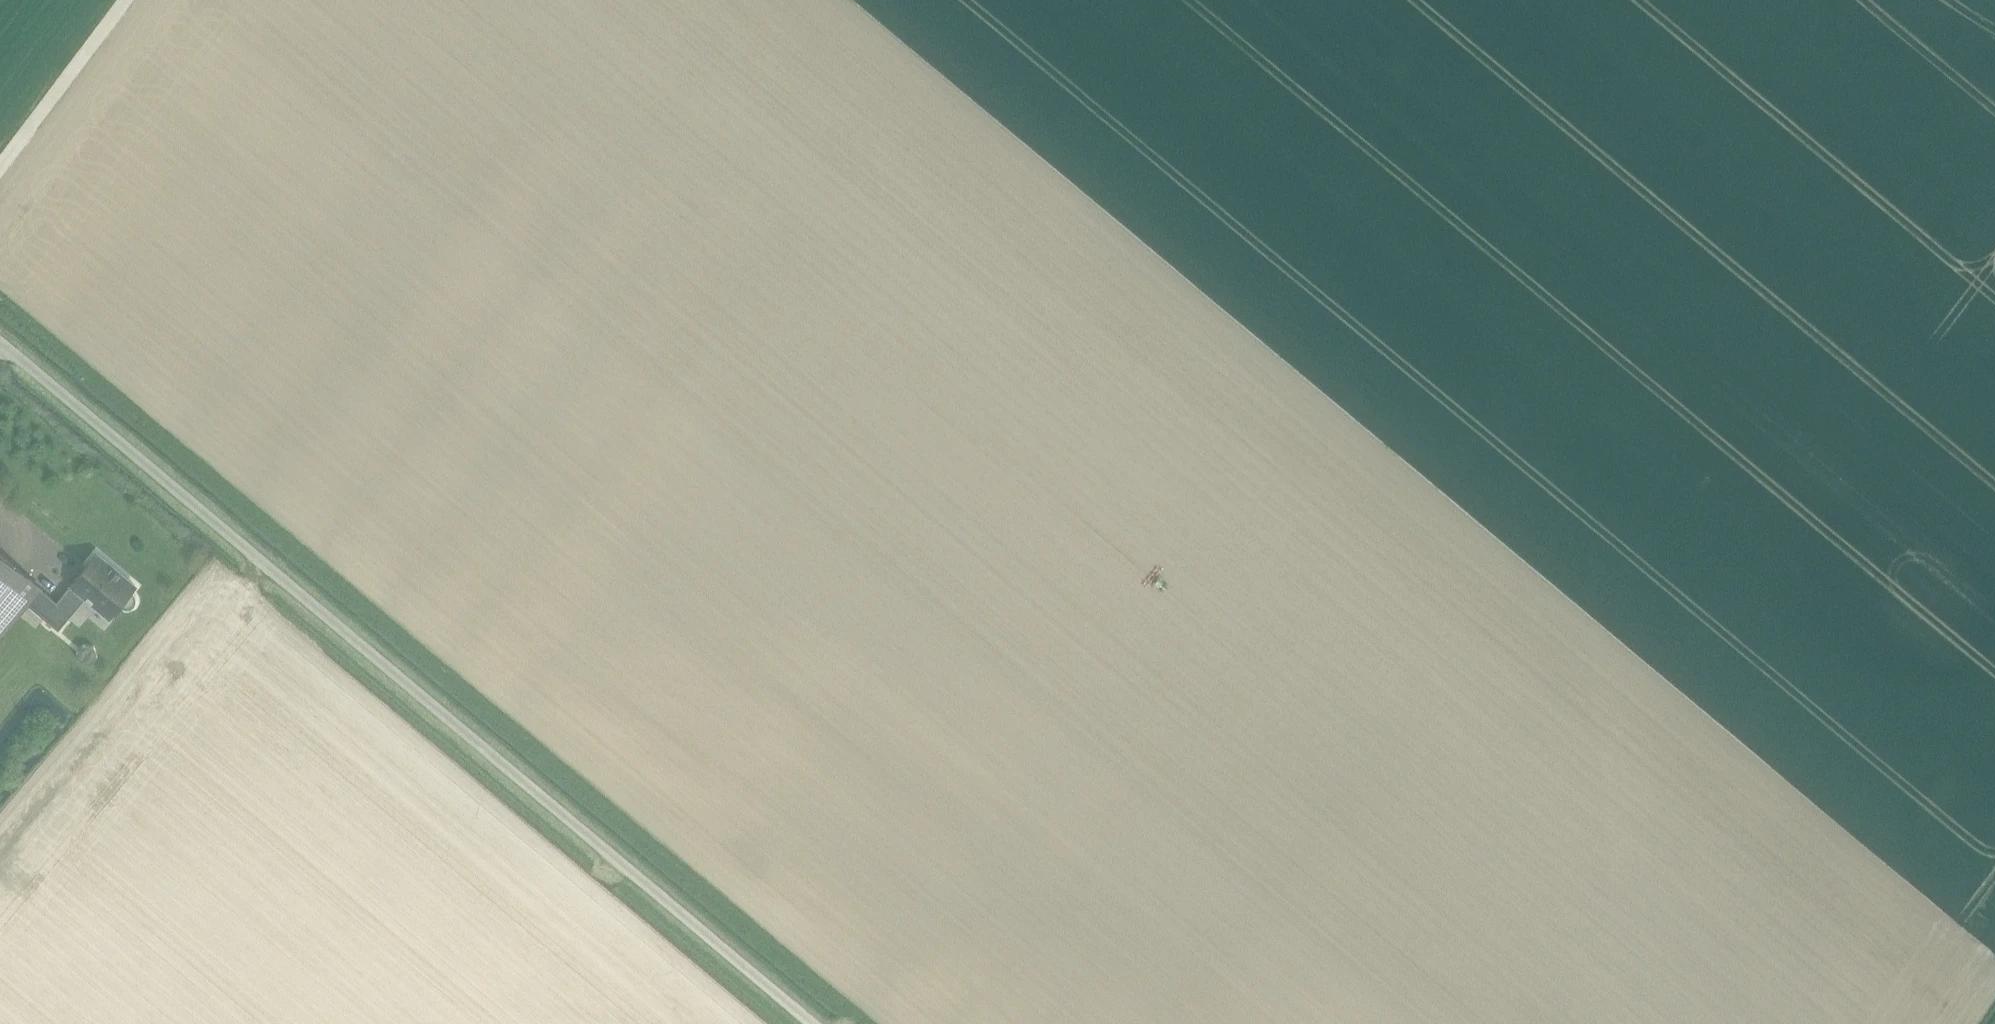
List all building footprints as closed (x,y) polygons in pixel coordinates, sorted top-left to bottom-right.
[(55,601),(39,587),(26,604),(58,629),(85,597),(108,618),(119,603),(125,609),(129,608),(134,605),(135,601),(135,596),(132,592),(130,591),(135,585),(96,553),(55,601)] [(0,554),(0,634),(39,587),(0,554)]
